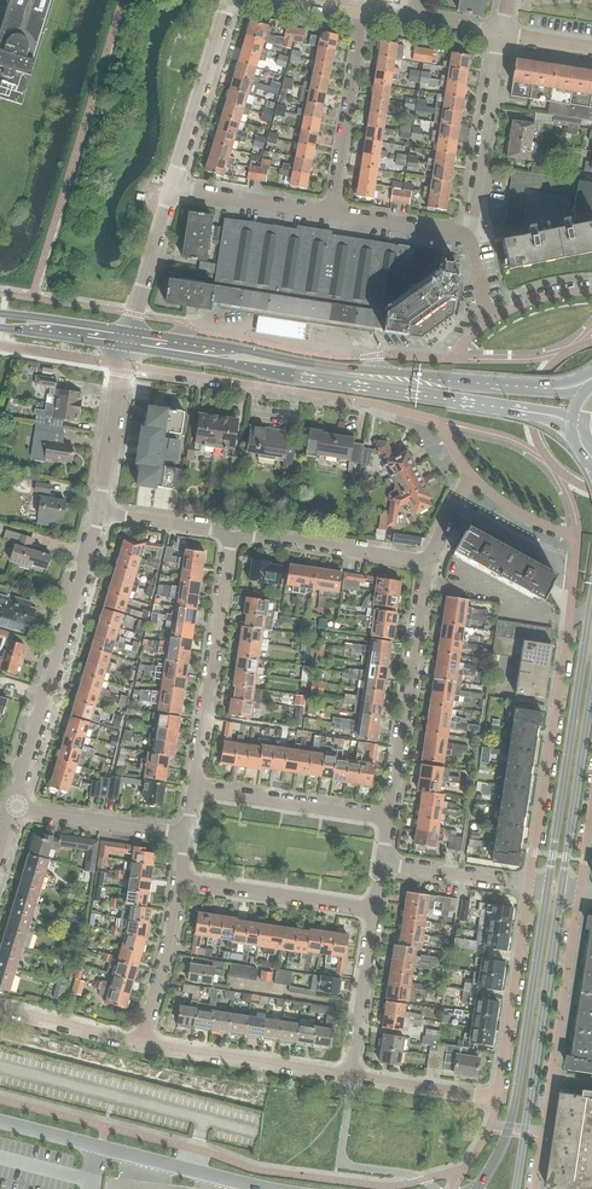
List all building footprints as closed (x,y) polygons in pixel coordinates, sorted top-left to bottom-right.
[(21,105),(44,30),(45,30),(46,30),(47,30),(48,29),(48,28),(48,27),(48,26),(48,25),(48,24),(47,23),(54,0),(7,0),(7,1),(7,2),(8,3),(8,4),(0,30),(0,98),(21,105)] [(459,11),(479,16),(483,0),(461,0),(459,11)] [(246,35),(264,40),(271,42),(272,37),(269,36),(271,28),(250,21),(246,35)] [(295,28),(286,27),(285,37),(284,39),(293,40),(295,28)] [(297,29),(295,41),(302,42),(304,30),(297,29)] [(318,47),(318,46),(334,50),(336,41),(337,42),(338,38),(337,37),(337,36),(321,33),(320,37),(311,35),(309,45),(318,47)] [(264,40),(246,35),(242,48),(267,56),(266,56),(270,57),(272,52),(262,49),(264,40)] [(283,46),(284,39),(285,37),(275,36),(273,42),(273,43),(283,46)] [(293,40),(284,39),(283,46),(291,49),(293,40)] [(404,46),(396,45),(380,42),(380,44),(379,44),(378,48),(379,48),(378,56),(394,59),(402,60),(404,46)] [(334,50),(318,46),(318,47),(316,60),(331,64),(334,50)] [(267,56),(242,48),(238,62),(256,67),(259,59),(265,61),(266,56),(267,56)] [(423,49),(416,48),(415,48),(413,60),(421,62),(423,49)] [(433,50),(432,50),(425,49),(423,62),(431,63),(433,50)] [(443,67),(449,68),(449,67),(468,70),(470,56),(451,53),(450,62),(443,61),(443,67)] [(394,59),(378,56),(376,71),(399,74),(400,69),(393,68),(394,59)] [(513,83),(511,96),(549,102),(555,64),(545,63),(544,64),(527,61),(527,60),(517,58),(517,60),(515,60),(512,83),(513,83)] [(331,64),(316,60),(313,74),(329,78),(331,64)] [(256,67),(238,62),(234,75),(258,83),(260,77),(253,75),(256,67)] [(548,114),(554,115),(587,120),(591,90),(591,70),(584,69),(584,71),(566,68),(566,66),(555,64),(549,102),(548,114)] [(449,67),(449,68),(448,76),(442,75),(441,80),(466,84),(468,70),(449,67)] [(398,80),(399,74),(376,71),(374,84),(390,87),(391,79),(398,80)] [(304,81),(303,86),(326,91),(329,78),(313,74),(311,82),(304,81)] [(258,83),(234,75),(230,89),(248,95),(254,96),(257,88),(278,95),(279,89),(271,86),(271,87),(258,83)] [(420,83),(440,86),(446,87),(445,95),(463,98),(466,84),(441,80),(430,79),(421,77),(420,83)] [(283,82),(282,88),(281,89),(280,96),(286,97),(287,89),(292,90),(293,84),(283,82)] [(390,87),(374,84),(371,98),(387,101),(390,87)] [(307,102),(323,105),(326,91),(303,86),(302,87),(299,101),(307,103),(307,102)] [(230,89),(226,102),(250,110),(254,96),(248,95),(230,89)] [(436,103),(437,103),(436,108),(461,112),(463,98),(445,95),(437,94),(436,103)] [(387,101),(371,98),(369,112),(385,114),(387,101)] [(250,110),(226,102),(221,116),(239,121),(242,113),(248,115),(250,110)] [(304,116),(320,119),(323,105),(307,102),(307,103),(305,110),(298,108),(297,115),(304,116)] [(461,112),(436,108),(435,114),(434,122),(440,123),(459,126),(461,112)] [(385,114),(369,112),(367,126),(383,128),(385,114)] [(553,117),(554,115),(548,114),(547,114),(535,113),(534,122),(541,123),(553,125),(553,123),(552,123),(553,117)] [(239,121),(221,116),(217,129),(246,138),(248,133),(237,130),(239,121)] [(301,129),(317,133),(320,119),(304,116),(301,129)] [(566,125),(567,119),(553,117),(552,123),(553,123),(566,125)] [(581,121),(567,119),(566,125),(580,127),(581,121)] [(540,132),(541,123),(534,122),(534,124),(513,121),(510,139),(531,143),(531,142),(533,131),(540,132)] [(433,131),(432,136),(457,140),(459,126),(440,123),(439,132),(433,131)] [(383,128),(367,126),(365,140),(381,143),(382,134),(396,136),(397,130),(383,128)] [(244,144),(246,138),(217,129),(213,143),(231,148),(233,140),(244,144)] [(298,143),(314,147),(317,133),(301,129),(298,143)] [(457,140),(432,136),(431,142),(437,143),(436,151),(455,154),(457,140)] [(508,151),(507,157),(528,161),(528,162),(535,164),(538,143),(531,142),(531,143),(510,139),(508,151)] [(365,140),(363,154),(379,157),(379,156),(386,157),(387,152),(380,150),(381,143),(365,140)] [(213,143),(209,157),(233,165),(235,160),(228,158),(231,148),(213,143)] [(297,151),(295,158),(311,161),(314,147),(298,143),(297,151)] [(455,154),(436,151),(435,160),(428,159),(428,164),(452,168),(455,154)] [(379,157),(363,154),(361,168),(376,171),(379,157)] [(233,165),(209,157),(204,171),(222,176),(225,168),(231,170),(233,165)] [(308,175),(311,161),(295,158),(294,166),(283,163),(282,170),(292,172),(308,175)] [(452,168),(428,164),(427,170),(433,171),(432,179),(450,182),(452,168)] [(250,166),(248,179),(255,180),(257,167),(250,166)] [(559,170),(558,170),(546,168),(532,166),(531,172),(558,177),(559,170)] [(267,168),(260,167),(258,180),(265,182),(267,168)] [(376,171),(361,168),(359,181),(374,184),(376,171)] [(291,178),(289,186),(306,189),(306,187),(307,188),(308,182),(307,181),(308,175),(292,172),(282,170),(280,169),(278,175),(291,178)] [(559,170),(558,177),(580,180),(581,173),(559,170)] [(510,187),(524,190),(524,187),(527,173),(512,171),(510,187)] [(533,174),(527,173),(524,187),(531,188),(533,174)] [(533,174),(531,188),(537,189),(539,175),(533,174)] [(546,176),(539,175),(537,189),(544,190),(546,176)] [(235,184),(246,185),(247,177),(236,176),(235,184)] [(552,177),(546,176),(544,190),(550,191),(552,177)] [(559,178),(552,177),(550,191),(557,192),(559,178)] [(559,178),(557,192),(563,193),(565,179),(559,178)] [(450,182),(432,179),(430,187),(424,186),(423,192),(448,196),(450,182)] [(572,180),(565,179),(563,193),(569,194),(572,180)] [(572,180),(569,194),(576,195),(578,181),(572,180)] [(374,184),(359,181),(358,189),(356,188),(355,194),(356,195),(356,196),(372,198),(373,191),(382,192),(383,185),(374,184)] [(502,241),(507,270),(513,269),(513,268),(591,252),(591,183),(578,181),(576,195),(573,212),(576,213),(575,220),(569,221),(569,219),(562,220),(564,230),(536,235),(534,226),(528,227),(530,237),(506,241),(506,240),(502,241)] [(414,185),(404,183),(403,189),(413,191),(414,185)] [(510,187),(509,194),(523,196),(524,190),(510,187)] [(393,189),(390,202),(398,203),(401,190),(393,189)] [(411,192),(403,190),(401,204),(409,205),(411,192)] [(448,196),(423,192),(422,198),(429,199),(427,207),(446,210),(448,196)] [(508,200),(522,202),(523,196),(509,194),(508,200)] [(507,207),(521,209),(522,202),(508,200),(507,207)] [(506,213),(520,215),(521,209),(507,207),(506,213)] [(207,244),(220,246),(221,238),(209,236),(212,217),(203,216),(203,214),(198,213),(197,215),(189,213),(182,257),(205,260),(207,244)] [(506,213),(505,220),(519,222),(520,215),(506,213)] [(421,338),(453,315),(459,276),(458,276),(460,265),(444,263),(446,253),(224,218),(221,238),(220,246),(217,264),(215,273),(213,287),(169,281),(168,289),(166,289),(165,295),(167,295),(165,303),(209,310),(210,306),(213,307),(213,305),(220,306),(220,307),(258,312),(259,308),(268,310),(267,314),(287,317),(287,313),(291,314),(292,319),(300,320),(302,315),(306,316),(306,320),(325,323),(326,319),(335,320),(334,324),(373,330),(373,329),(379,330),(380,332),(383,332),(383,331),(421,338)] [(221,227),(214,226),(213,236),(219,237),(221,227)] [(199,268),(198,271),(215,273),(217,264),(200,261),(199,268)] [(257,322),(255,334),(303,341),(305,330),(306,325),(257,317),(257,322)] [(50,386),(48,394),(47,394),(46,403),(55,404),(71,406),(80,407),(82,393),(55,389),(56,379),(36,376),(35,384),(50,386)] [(35,423),(36,423),(53,426),(62,427),(63,419),(78,421),(80,407),(71,406),(55,404),(54,410),(51,410),(49,411),(46,411),(45,416),(36,414),(35,423)] [(137,485),(138,485),(155,488),(156,486),(172,489),(173,487),(181,488),(184,469),(174,468),(179,434),(180,435),(181,431),(185,431),(187,417),(183,416),(184,414),(184,412),(148,407),(148,408),(148,409),(145,428),(141,428),(136,464),(140,464),(137,484),(137,485)] [(194,448),(188,446),(186,460),(192,461),(194,451),(203,452),(204,449),(213,450),(218,418),(199,415),(194,448)] [(232,453),(237,420),(218,418),(213,450),(224,452),(223,455),(231,456),(230,466),(237,467),(239,454),(232,453)] [(53,426),(36,423),(31,456),(34,460),(45,462),(46,458),(71,462),(70,466),(71,466),(73,453),(71,452),(72,445),(51,442),(53,432),(53,426)] [(282,468),(291,469),(295,441),(284,439),(286,431),(250,426),(246,451),(249,452),(249,453),(254,453),(258,453),(257,458),(275,460),(275,456),(284,457),(282,468)] [(363,448),(363,444),(351,443),(352,439),(320,434),(320,432),(308,430),(304,456),(317,457),(317,455),(349,460),(348,463),(349,463),(348,472),(352,472),(353,463),(360,464),(361,459),(363,448)] [(360,464),(360,467),(365,468),(370,465),(371,458),(370,455),(377,452),(390,477),(390,478),(414,465),(415,464),(411,457),(410,458),(410,457),(406,451),(395,457),(387,442),(378,441),(376,449),(373,450),(363,448),(361,459),(360,464)] [(414,465),(390,478),(395,486),(393,491),(389,493),(388,500),(391,500),(403,494),(401,492),(422,481),(414,465)] [(401,492),(403,494),(391,500),(389,515),(387,525),(395,526),(398,507),(404,503),(408,510),(412,508),(415,514),(418,512),(421,513),(426,510),(427,507),(430,505),(427,500),(431,498),(422,481),(401,492)] [(53,527),(54,517),(62,519),(65,501),(47,498),(48,493),(49,494),(50,486),(36,483),(35,491),(40,492),(39,497),(40,497),(36,524),(53,527)] [(381,514),(379,529),(387,530),(387,525),(389,515),(381,514)] [(455,553),(453,556),(540,603),(541,600),(542,601),(543,600),(548,591),(552,584),(554,581),(554,580),(552,579),(555,575),(541,567),(539,566),(539,565),(540,563),(531,558),(529,561),(500,545),(496,542),(497,540),(488,534),(486,537),(469,528),(467,533),(465,532),(453,552),(455,553)] [(47,569),(50,556),(46,555),(46,554),(40,552),(39,553),(28,549),(31,538),(5,530),(3,540),(15,543),(10,561),(18,563),(17,566),(29,569),(31,564),(47,569)] [(154,558),(155,559),(160,560),(163,546),(124,540),(122,545),(121,546),(119,551),(120,552),(120,553),(140,560),(140,559),(142,551),(147,552),(148,550),(155,551),(154,558)] [(163,560),(164,560),(176,562),(203,567),(205,553),(185,550),(184,558),(172,556),(173,547),(166,546),(163,560)] [(140,560),(120,553),(119,558),(117,559),(115,564),(116,565),(116,566),(136,572),(138,564),(144,565),(145,560),(140,559),(140,560)] [(249,579),(280,584),(283,567),(269,565),(269,562),(252,559),(249,579)] [(176,562),(164,560),(163,565),(168,566),(168,568),(175,569),(182,570),(181,578),(200,581),(203,567),(176,562)] [(289,564),(286,584),(293,585),(293,591),(299,592),(303,566),(289,564)] [(136,572),(116,566),(116,567),(114,568),(113,573),(114,574),(112,579),(137,587),(138,583),(134,579),(136,572)] [(315,568),(303,566),(299,592),(298,598),(302,599),(303,593),(305,593),(306,587),(312,588),(315,568)] [(323,608),(325,596),(329,570),(315,568),(312,588),(319,589),(318,595),(319,595),(318,607),(323,608)] [(330,597),(338,598),(341,572),(329,570),(325,596),(323,608),(328,609),(330,597)] [(342,588),(351,589),(353,581),(354,574),(344,572),(342,588)] [(353,581),(351,589),(358,590),(359,582),(376,584),(375,591),(385,593),(386,592),(399,593),(401,581),(377,578),(377,577),(364,575),(354,574),(353,581)] [(158,585),(157,590),(198,596),(200,581),(181,578),(180,587),(172,585),(172,587),(165,586),(158,585)] [(137,587),(112,579),(111,585),(109,585),(107,590),(108,592),(128,598),(130,591),(136,591),(137,587)] [(34,609),(30,607),(31,603),(11,597),(11,598),(8,597),(10,590),(0,587),(0,606),(4,607),(0,621),(0,626),(24,633),(26,624),(29,625),(34,609)] [(196,610),(198,596),(157,590),(156,595),(162,596),(162,597),(178,599),(177,607),(196,610)] [(363,604),(362,607),(367,607),(376,609),(396,612),(397,603),(399,602),(400,596),(399,595),(399,593),(386,592),(385,593),(375,591),(375,592),(373,592),(372,593),(369,595),(367,598),(365,601),(363,604)] [(104,606),(129,614),(130,609),(126,605),(128,598),(108,592),(108,593),(106,594),(105,599),(106,600),(104,606)] [(265,617),(268,601),(246,597),(244,614),(247,614),(247,615),(247,614),(265,617)] [(446,599),(445,605),(446,606),(445,610),(482,616),(482,610),(472,609),(472,608),(467,607),(468,600),(447,597),(447,598),(446,599)] [(168,613),(167,614),(167,621),(194,625),(196,610),(177,607),(174,606),(171,614),(168,613)] [(396,612),(376,609),(367,607),(366,616),(357,615),(356,621),(365,622),(395,626),(394,626),(395,623),(396,623),(398,612),(396,612)] [(131,622),(132,617),(103,608),(102,614),(100,614),(98,619),(99,620),(99,622),(119,628),(121,621),(124,622),(124,621),(131,622)] [(142,613),(140,617),(146,619),(149,611),(143,609),(142,613)] [(486,623),(487,616),(482,616),(445,610),(445,615),(443,616),(442,621),(444,622),(443,623),(464,627),(465,619),(486,623)] [(247,615),(245,626),(262,629),(271,631),(273,618),(265,617),(247,614),(247,615)] [(320,618),(318,628),(326,630),(327,620),(320,618)] [(495,636),(503,637),(505,621),(497,620),(495,636)] [(194,625),(167,621),(166,627),(173,628),(172,636),(192,639),(194,625)] [(503,637),(511,638),(513,622),(505,621),(503,637)] [(125,639),(119,637),(120,636),(116,635),(119,628),(99,622),(99,623),(97,624),(96,628),(97,629),(95,635),(118,642),(123,644),(125,639)] [(373,628),(372,636),(393,640),(395,629),(394,629),(394,627),(395,627),(395,626),(365,622),(364,626),(373,628)] [(511,638),(518,639),(521,623),(513,622),(511,638)] [(442,625),(441,631),(442,632),(441,636),(441,638),(462,641),(462,640),(463,640),(467,641),(478,642),(479,637),(468,635),(463,634),(464,627),(443,623),(443,625),(442,625)] [(518,639),(526,641),(528,625),(521,623),(518,639)] [(242,625),(240,641),(268,645),(269,640),(261,639),(262,629),(245,626),(242,625)] [(526,641),(534,642),(536,626),(528,625),(526,641)] [(542,643),(544,627),(536,626),(534,642),(542,643)] [(544,627),(542,643),(550,644),(552,628),(544,627)] [(118,642),(95,635),(93,640),(92,641),(90,645),(91,647),(91,648),(111,654),(113,647),(116,648),(118,642)] [(147,645),(159,647),(190,651),(192,639),(172,636),(169,636),(168,642),(160,641),(160,642),(148,640),(147,645)] [(511,638),(503,637),(495,636),(492,654),(514,657),(514,654),(521,656),(515,693),(544,698),(552,645),(550,644),(542,643),(534,642),(526,641),(518,639),(511,638)] [(439,647),(438,651),(439,652),(460,656),(461,648),(466,649),(476,651),(477,644),(471,644),(467,643),(463,643),(462,642),(462,641),(441,638),(441,639),(440,646),(439,647)] [(352,644),(352,649),(390,654),(390,650),(392,649),(393,645),(391,643),(391,642),(371,639),(370,647),(352,644)] [(16,674),(24,645),(8,640),(5,649),(0,647),(0,648),(0,669),(16,674)] [(268,645),(240,641),(237,656),(258,659),(259,649),(267,650),(268,645)] [(325,645),(317,644),(316,656),(323,657),(325,645)] [(190,651),(159,647),(147,645),(147,651),(166,654),(165,661),(188,664),(190,651)] [(111,654),(91,648),(91,649),(89,649),(88,654),(89,656),(87,661),(110,668),(110,669),(115,670),(117,664),(108,662),(111,654)] [(351,653),(362,655),(361,663),(368,664),(388,667),(388,666),(390,664),(390,661),(389,659),(390,654),(352,649),(351,649),(351,653)] [(460,656),(439,652),(439,654),(437,654),(437,660),(438,661),(437,666),(473,671),(478,672),(479,666),(464,664),(458,663),(460,656)] [(258,659),(237,656),(235,671),(255,674),(262,675),(263,669),(256,667),(258,659)] [(110,668),(87,661),(85,666),(84,667),(82,671),(83,673),(83,674),(103,680),(105,673),(108,674),(110,669),(110,668)] [(155,672),(186,676),(188,664),(165,661),(164,667),(156,665),(155,672)] [(368,664),(366,671),(354,669),(354,670),(349,669),(348,673),(348,674),(359,676),(386,680),(386,676),(388,674),(389,670),(388,668),(388,667),(368,664)] [(306,682),(309,667),(303,666),(301,681),(306,682)] [(473,671),(437,666),(436,671),(435,671),(434,677),(435,678),(435,679),(461,683),(462,674),(467,675),(467,676),(472,676),(473,671)] [(255,674),(235,671),(233,686),(236,686),(253,688),(255,674)] [(162,679),(162,685),(184,688),(186,676),(155,672),(154,678),(162,679)] [(342,672),(342,678),(359,680),(358,688),(384,692),(384,691),(386,689),(386,685),(385,684),(386,680),(359,676),(348,674),(348,673),(342,672)] [(103,680),(83,674),(83,676),(81,676),(80,681),(81,682),(79,687),(102,694),(102,695),(109,697),(110,691),(103,689),(104,689),(100,688),(103,680)] [(434,688),(433,692),(458,697),(459,696),(464,697),(470,698),(471,693),(459,691),(461,683),(435,679),(435,681),(433,681),(432,687),(434,688)] [(310,693),(322,695),(323,683),(312,682),(310,693)] [(140,695),(152,697),(182,701),(184,688),(162,685),(161,692),(147,690),(146,691),(141,690),(140,695)] [(234,698),(234,699),(252,702),(252,701),(261,702),(263,690),(253,689),(253,688),(236,686),(234,698)] [(486,693),(495,694),(496,687),(488,686),(486,693)] [(102,694),(79,687),(77,693),(76,693),(74,698),(75,699),(75,701),(94,707),(97,699),(100,700),(102,695),(102,694)] [(384,692),(358,688),(356,695),(345,694),(344,699),(382,704),(383,700),(384,699),(385,695),(384,693),(384,692)] [(458,697),(433,692),(432,697),(431,698),(430,703),(431,704),(431,706),(451,709),(452,701),(458,702),(458,701),(458,697)] [(159,704),(158,711),(180,714),(182,701),(152,697),(140,695),(139,701),(159,704)] [(295,695),(294,705),(303,706),(304,706),(305,696),(304,696),(295,695)] [(229,715),(251,718),(252,708),(260,709),(261,702),(252,701),(252,702),(234,699),(234,698),(231,698),(229,715)] [(360,714),(380,717),(380,716),(382,714),(382,710),(381,708),(382,704),(344,699),(343,704),(355,705),(354,713),(360,714)] [(94,707),(75,701),(74,702),(73,702),(72,707),(73,708),(71,714),(99,722),(100,717),(92,714),(94,707)] [(429,708),(428,713),(429,714),(429,719),(460,724),(461,718),(455,717),(450,716),(451,709),(431,706),(431,707),(429,708)] [(535,751),(538,729),(539,726),(540,726),(542,715),(541,715),(541,713),(516,709),(515,711),(514,711),(509,744),(504,743),(503,746),(535,751)] [(179,722),(180,717),(154,713),(153,719),(158,719),(157,727),(178,730),(178,728),(180,727),(180,723),(179,722)] [(112,724),(120,726),(122,717),(114,714),(112,724)] [(340,723),(352,725),(378,729),(379,725),(380,723),(381,719),(380,718),(380,717),(360,714),(359,720),(353,719),(353,720),(341,719),(340,723)] [(95,724),(71,716),(69,721),(68,720),(65,730),(85,736),(87,727),(93,729),(95,724)] [(426,725),(426,730),(427,731),(427,732),(447,735),(448,728),(468,731),(469,725),(466,725),(460,724),(429,719),(428,724),(426,725)] [(222,755),(220,764),(233,766),(234,765),(233,765),(237,743),(231,742),(233,730),(234,724),(227,723),(226,729),(222,755)] [(340,724),(340,728),(351,729),(357,730),(356,739),(376,742),(377,740),(378,739),(379,735),(378,734),(378,729),(352,725),(340,723),(340,724)] [(178,730),(157,727),(156,734),(151,733),(150,739),(176,743),(177,738),(178,737),(179,732),(178,731),(178,730)] [(85,736),(65,730),(62,739),(63,740),(62,745),(86,753),(87,747),(82,746),(85,736)] [(425,746),(462,752),(466,752),(467,747),(446,743),(447,735),(427,732),(426,733),(425,734),(424,739),(425,740),(425,746)] [(237,743),(233,765),(234,765),(237,765),(236,766),(246,768),(249,745),(243,744),(244,736),(238,735),(237,743)] [(249,745),(246,768),(255,769),(255,768),(258,768),(259,766),(258,766),(263,739),(258,738),(256,746),(249,745)] [(169,755),(171,755),(174,756),(174,755),(174,754),(175,753),(176,749),(175,748),(176,743),(150,739),(149,745),(154,746),(153,754),(169,757),(169,755)] [(263,739),(258,766),(259,766),(262,767),(262,768),(271,769),(274,747),(267,746),(268,739),(263,739)] [(333,778),(332,779),(336,780),(336,781),(345,783),(348,760),(341,759),(341,755),(342,751),(343,746),(344,739),(339,739),(338,745),(337,750),(333,778)] [(274,747),(271,769),(272,770),(272,768),(274,769),(274,770),(283,771),(286,749),(280,748),(280,741),(276,741),(275,741),(274,747)] [(311,752),(308,775),(317,777),(318,775),(320,776),(320,777),(324,754),(325,746),(326,743),(321,742),(320,747),(313,746),(312,752),(311,752)] [(361,762),(357,784),(370,786),(374,755),(375,751),(376,744),(364,742),(363,749),(362,753),(370,754),(370,755),(369,763),(361,762)] [(286,749),(283,771),(293,773),(293,771),(296,772),(300,744),(295,744),(294,750),(286,749)] [(300,744),(296,772),(299,772),(299,774),(308,775),(311,752),(304,751),(305,745),(300,744)] [(85,760),(79,758),(80,756),(84,757),(85,755),(86,753),(62,745),(60,750),(58,750),(56,758),(77,765),(83,767),(85,760)] [(324,754),(320,777),(330,778),(330,777),(333,778),(337,750),(333,749),(333,747),(325,746),(324,754)] [(443,763),(444,755),(461,757),(462,752),(425,746),(424,752),(422,752),(421,755),(421,757),(423,758),(422,760),(443,763)] [(503,785),(529,789),(535,751),(503,746),(503,750),(508,751),(503,785)] [(481,760),(489,761),(490,752),(482,751),(480,759),(481,760)] [(142,759),(141,764),(167,768),(168,762),(169,763),(170,758),(169,757),(153,754),(148,753),(147,760),(142,759)] [(348,760),(345,783),(354,784),(354,782),(357,783),(356,784),(357,784),(361,762),(362,755),(362,754),(357,753),(356,755),(355,761),(348,760)] [(77,765),(56,758),(53,768),(55,768),(54,773),(78,780),(80,775),(74,774),(77,765)] [(167,768),(141,764),(140,770),(145,771),(144,778),(165,781),(165,779),(167,778),(167,774),(166,773),(167,768)] [(420,767),(419,772),(420,773),(419,778),(445,782),(450,782),(455,783),(458,784),(459,778),(456,778),(446,776),(441,775),(442,768),(422,765),(421,766),(420,767)] [(78,780),(54,773),(53,777),(52,777),(48,790),(57,792),(58,791),(61,792),(61,790),(69,793),(71,784),(77,785),(78,780)] [(100,782),(98,796),(109,798),(112,776),(110,775),(109,779),(100,778),(100,782)] [(112,776),(109,798),(108,799),(117,800),(121,777),(112,776)] [(445,782),(419,778),(419,783),(417,783),(417,789),(418,790),(417,791),(421,792),(438,794),(439,788),(444,789),(445,782)] [(165,783),(138,780),(138,785),(144,786),(143,797),(148,797),(147,804),(161,806),(165,783)] [(89,796),(90,796),(98,797),(98,796),(100,782),(92,781),(89,796)] [(529,789),(503,785),(498,820),(492,819),(492,823),(524,828),(529,789)] [(438,794),(421,792),(420,798),(421,800),(421,805),(456,810),(457,805),(442,803),(443,795),(438,794)] [(456,810),(421,805),(420,810),(418,810),(418,815),(419,816),(419,818),(439,821),(440,814),(458,817),(459,810),(456,810)] [(439,821),(419,818),(418,819),(417,820),(416,825),(417,826),(417,832),(449,837),(450,832),(444,831),(444,830),(438,829),(439,821)] [(521,854),(520,854),(524,828),(492,823),(491,826),(497,827),(492,862),(493,862),(518,866),(518,864),(519,865),(521,854)] [(415,836),(414,841),(415,842),(415,844),(427,846),(427,847),(435,848),(436,840),(449,842),(450,837),(449,837),(417,832),(416,836),(415,836)] [(93,871),(98,841),(60,836),(60,840),(53,839),(53,837),(45,834),(43,839),(35,836),(30,851),(47,857),(49,849),(58,851),(59,846),(88,851),(85,870),(93,871)] [(462,839),(456,838),(454,850),(460,851),(462,839)] [(480,848),(481,841),(470,839),(469,847),(480,848)] [(107,858),(108,850),(133,854),(132,861),(153,864),(155,853),(145,852),(145,848),(134,846),(133,847),(127,846),(128,845),(101,841),(99,857),(107,858)] [(29,854),(16,898),(35,904),(40,887),(46,888),(47,884),(53,886),(56,879),(46,870),(49,860),(29,854)] [(99,857),(97,867),(105,868),(107,858),(99,857)] [(123,869),(128,870),(127,876),(149,879),(150,875),(152,875),(153,864),(132,861),(132,862),(124,861),(123,869)] [(149,879),(127,876),(126,881),(129,881),(127,890),(149,893),(150,884),(148,884),(149,879)] [(103,887),(104,879),(97,878),(95,886),(103,887)] [(118,899),(118,903),(125,904),(145,907),(145,903),(148,903),(149,893),(127,890),(126,899),(123,898),(118,898),(118,899)] [(434,902),(443,903),(442,910),(449,911),(451,898),(426,895),(427,893),(419,892),(419,894),(407,892),(407,897),(405,898),(405,903),(406,904),(405,905),(432,909),(433,909),(434,902)] [(490,896),(489,900),(492,903),(495,903),(498,901),(498,897),(496,894),(492,894),(490,896)] [(16,898),(2,941),(22,947),(28,949),(36,922),(31,919),(35,904),(16,898)] [(449,911),(456,912),(457,899),(451,898),(449,911)] [(462,900),(460,916),(467,917),(467,915),(468,908),(470,901),(462,900)] [(116,907),(116,909),(121,910),(120,918),(127,919),(128,919),(149,922),(150,912),(148,912),(149,908),(145,907),(125,904),(118,903),(117,907),(116,907)] [(468,908),(467,915),(482,917),(510,921),(512,908),(511,908),(511,904),(503,903),(502,906),(490,905),(489,905),(487,905),(486,911),(468,908)] [(432,909),(405,905),(405,906),(404,906),(405,906),(405,908),(404,908),(404,909),(405,910),(403,911),(403,916),(403,918),(424,922),(426,914),(431,914),(432,909)] [(205,955),(206,948),(198,947),(199,940),(200,941),(201,934),(208,935),(211,914),(199,912),(193,953),(205,955)] [(80,917),(68,914),(65,928),(76,931),(80,917)] [(223,916),(218,915),(218,916),(215,916),(216,915),(211,914),(208,935),(206,944),(212,945),(213,936),(220,937),(223,916)] [(236,920),(236,919),(233,918),(233,917),(223,916),(220,937),(227,939),(226,947),(231,948),(236,920)] [(510,921),(482,917),(481,924),(487,925),(485,933),(510,936),(511,927),(509,927),(510,921)] [(119,928),(118,931),(123,933),(144,937),(145,931),(147,931),(149,922),(128,919),(127,919),(120,918),(118,928),(119,928)] [(430,928),(441,929),(441,924),(424,922),(403,918),(402,918),(402,919),(403,920),(403,922),(402,922),(401,923),(403,923),(402,924),(401,925),(401,929),(401,930),(401,931),(400,931),(400,932),(422,935),(423,927),(430,928)] [(248,921),(239,920),(239,921),(236,920),(231,948),(236,949),(238,942),(244,943),(248,921)] [(244,943),(242,961),(247,962),(250,944),(257,945),(261,923),(251,921),(251,923),(249,922),(248,921),(244,943)] [(261,923),(257,945),(264,946),(263,953),(268,953),(273,926),(269,925),(270,924),(261,923)] [(273,926),(268,953),(273,954),(274,947),(281,949),(285,927),(276,925),(276,926),(273,926)] [(292,963),(294,950),(298,928),(297,928),(297,929),(294,929),(294,928),(285,927),(281,949),(289,950),(288,956),(286,968),(291,969),(292,963)] [(292,963),(291,969),(303,970),(304,962),(305,962),(309,931),(306,931),(306,930),(298,928),(294,950),(301,951),(299,962),(300,962),(300,964),(292,963)] [(319,953),(322,930),(313,929),(313,930),(310,930),(309,931),(305,962),(309,963),(310,963),(312,952),(319,953)] [(322,930),(319,953),(326,954),(325,961),(330,962),(331,954),(332,954),(335,932),(334,932),(334,934),(331,933),(332,932),(322,930)] [(338,961),(337,968),(330,967),(329,974),(336,975),(341,976),(343,963),(347,934),(335,932),(332,954),(338,955),(337,960),(338,961)] [(399,938),(398,945),(416,948),(420,948),(421,940),(439,942),(439,938),(422,935),(400,932),(401,933),(401,935),(400,935),(400,936),(401,936),(400,937),(399,938)] [(124,938),(122,948),(142,953),(145,943),(143,943),(144,937),(123,933),(122,938),(124,938)] [(479,940),(479,942),(455,938),(453,948),(477,952),(488,953),(489,947),(506,949),(507,944),(509,944),(510,936),(485,933),(484,940),(479,940)] [(22,947),(2,941),(0,948),(0,988),(8,991),(14,974),(20,975),(22,966),(17,963),(22,947)] [(391,957),(391,958),(392,958),(431,964),(438,966),(439,958),(421,955),(421,956),(415,955),(416,948),(398,945),(395,944),(395,945),(393,946),(392,951),(394,952),(393,953),(392,953),(392,955),(393,955),(393,957),(391,957)] [(77,949),(65,945),(61,958),(73,962),(77,949)] [(111,955),(110,959),(115,960),(136,966),(137,961),(139,962),(142,953),(122,948),(119,955),(117,955),(116,956),(111,955)] [(481,964),(480,972),(503,976),(505,968),(504,968),(505,961),(487,959),(488,953),(477,952),(475,964),(481,964)] [(581,992),(591,994),(591,954),(587,953),(581,992)] [(431,964),(392,958),(392,962),(390,963),(390,964),(390,969),(389,969),(389,970),(390,971),(411,975),(413,967),(430,969),(431,964)] [(109,962),(106,972),(114,975),(134,980),(137,971),(135,970),(136,966),(115,960),(110,959),(109,962)] [(211,961),(203,959),(202,965),(191,964),(188,979),(212,983),(213,974),(222,975),(224,963),(211,961)] [(229,976),(235,977),(237,965),(231,964),(229,976)] [(242,978),(243,966),(237,965),(235,977),(242,978)] [(330,967),(321,965),(320,973),(329,974),(330,967)] [(248,979),(250,966),(243,966),(242,978),(248,979)] [(252,967),(250,966),(248,979),(255,980),(257,969),(252,967)] [(285,970),(280,970),(276,972),(274,983),(283,985),(285,970)] [(283,985),(290,986),(292,971),(285,970),(283,985)] [(272,973),(261,971),(260,981),(271,982),(272,973)] [(411,975),(390,971),(390,972),(389,973),(388,974),(389,974),(388,978),(388,980),(389,981),(388,985),(421,989),(421,984),(416,984),(416,983),(410,982),(411,975)] [(483,987),(501,989),(501,984),(502,984),(503,976),(480,972),(478,980),(473,980),(472,984),(464,983),(463,990),(471,991),(482,993),(483,987)] [(104,982),(103,986),(128,993),(129,989),(131,989),(134,980),(114,975),(111,983),(104,981),(104,982)] [(340,979),(340,978),(320,976),(319,985),(316,984),(316,985),(304,984),(304,988),(338,993),(339,987),(340,986),(341,980),(340,979)] [(75,979),(71,993),(81,995),(85,982),(75,979)] [(65,986),(56,984),(53,998),(61,1000),(65,986)] [(198,1003),(198,1001),(201,986),(183,984),(182,991),(182,992),(193,994),(192,1000),(191,1000),(190,1007),(180,1005),(177,1022),(178,1022),(177,1026),(178,1026),(178,1025),(186,1027),(187,1024),(194,1025),(194,1028),(198,1003)] [(385,995),(385,997),(386,998),(407,1001),(409,993),(414,994),(414,995),(426,997),(427,990),(421,989),(388,985),(388,988),(386,989),(386,990),(386,991),(386,995),(385,995)] [(100,991),(99,993),(103,1001),(106,1001),(106,1002),(126,1008),(129,998),(127,998),(128,993),(103,986),(101,991),(100,991)] [(499,1001),(481,999),(482,993),(471,991),(463,990),(461,1002),(475,1004),(474,1012),(496,1015),(498,1015),(499,1008),(498,1008),(499,1001)] [(234,992),(226,991),(225,999),(233,1000),(234,992)] [(576,1031),(591,1033),(591,994),(581,992),(576,1031)] [(251,995),(243,993),(242,1001),(250,1003),(251,995)] [(268,997),(260,996),(259,1004),(267,1005),(268,997)] [(215,1011),(216,998),(211,997),(210,1004),(198,1003),(194,1028),(203,1029),(204,1026),(211,1027),(213,1010),(215,1011)] [(285,1000),(277,999),(275,1006),(284,1008),(285,1000)] [(302,1002),(294,1001),(292,1009),(301,1010),(302,1002)] [(404,1012),(406,1004),(385,1001),(385,1003),(384,1003),(383,1008),(384,1009),(384,1014),(421,1020),(422,1014),(404,1012)] [(310,1012),(317,1013),(318,1005),(311,1004),(310,1012)] [(318,1005),(317,1013),(327,1014),(335,1016),(336,1008),(318,1005)] [(213,1010),(211,1027),(210,1031),(211,1031),(211,1030),(220,1032),(221,1029),(227,1030),(230,1013),(215,1011),(213,1010)] [(245,1035),(254,1037),(255,1034),(261,1035),(264,1018),(263,1018),(264,1013),(257,1012),(257,1017),(248,1016),(245,1036),(245,1035)] [(496,1015),(474,1012),(472,1027),(495,1031),(497,1022),(495,1022),(496,1015)] [(230,1013),(227,1030),(228,1030),(227,1033),(228,1033),(237,1034),(238,1031),(245,1032),(244,1036),(245,1036),(248,1016),(230,1013)] [(313,1043),(312,1046),(313,1046),(322,1047),(323,1044),(329,1045),(329,1049),(330,1045),(335,1016),(327,1014),(325,1027),(315,1026),(313,1043)] [(421,1020),(384,1014),(383,1019),(382,1019),(381,1024),(382,1025),(382,1027),(402,1030),(403,1021),(415,1023),(414,1025),(420,1026),(421,1020)] [(271,1039),(272,1036),(278,1037),(281,1021),(280,1021),(281,1017),(274,1016),(274,1020),(264,1018),(261,1035),(262,1035),(261,1038),(262,1039),(262,1038),(271,1039)] [(300,1019),(283,1016),(282,1021),(281,1021),(278,1037),(279,1037),(278,1041),(279,1041),(279,1040),(288,1042),(289,1039),(295,1040),(298,1023),(299,1023),(300,1019)] [(306,1042),(313,1043),(315,1026),(299,1023),(298,1023),(295,1040),(296,1040),(295,1044),(296,1044),(296,1043),(305,1044),(306,1042)] [(463,1047),(468,1047),(474,1048),(475,1041),(492,1044),(493,1039),(494,1039),(495,1031),(472,1027),(470,1035),(465,1034),(463,1047)] [(425,1036),(439,1039),(440,1031),(426,1029),(425,1036)] [(573,1050),(572,1057),(570,1056),(568,1067),(570,1067),(570,1069),(591,1073),(591,1033),(576,1031),(573,1050)] [(404,1037),(384,1034),(383,1038),(380,1037),(379,1047),(402,1050),(404,1037)] [(424,1036),(423,1043),(430,1045),(429,1049),(437,1051),(438,1046),(438,1043),(439,1039),(425,1036),(424,1036)] [(438,1046),(437,1051),(434,1069),(443,1070),(454,1071),(454,1072),(477,1076),(479,1058),(466,1056),(468,1047),(463,1047),(438,1043),(438,1046)] [(402,1050),(379,1047),(377,1056),(381,1056),(380,1062),(399,1065),(402,1050)] [(434,1069),(437,1051),(429,1049),(427,1068),(434,1069)] [(591,1086),(580,1084),(578,1095),(564,1092),(549,1187),(563,1188),(591,1188),(591,1086)]
